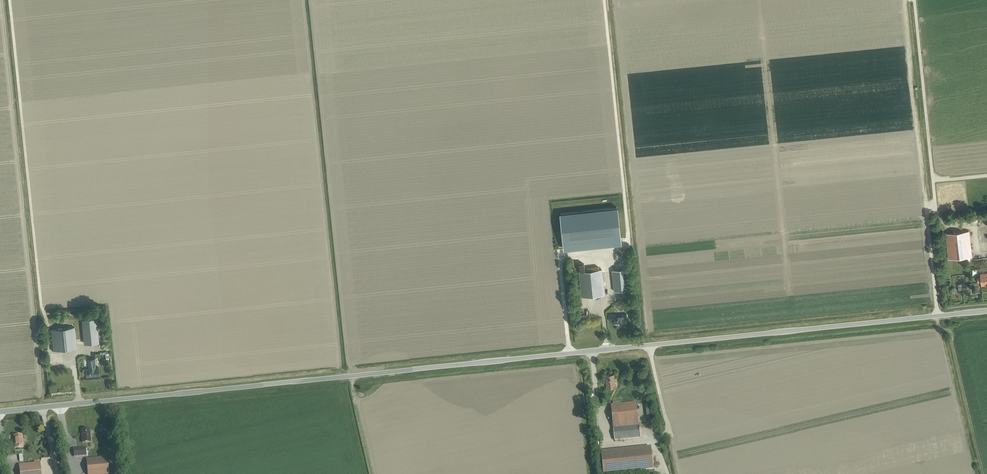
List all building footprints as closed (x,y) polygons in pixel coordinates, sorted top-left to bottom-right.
[(617,208),(561,214),(564,249),(579,247),(578,243),(620,238),(617,208)] [(976,226),(977,248),(986,247),(986,226),(976,226)] [(957,254),(969,254),(969,252),(968,249),(968,245),(967,239),(967,233),(966,228),(952,228),(945,229),(946,233),(946,235),(943,236),(944,239),(944,242),(944,244),(944,247),(945,250),(945,251),(946,256),(947,256),(955,254),(957,254)] [(581,297),(604,294),(602,269),(579,272),(581,297)] [(614,291),(629,289),(627,269),(612,270),(614,291)] [(982,286),(986,285),(986,273),(981,273),(980,273),(981,277),(977,277),(978,283),(981,282),(982,286)] [(609,314),(609,321),(610,321),(614,320),(614,324),(614,323),(627,322),(627,323),(627,322),(626,314),(613,315),(613,314),(609,315),(609,314)] [(96,318),(82,320),(84,344),(99,342),(96,318)] [(53,350),(76,348),(74,327),(51,329),(53,350)] [(83,374),(86,374),(86,378),(86,377),(99,376),(98,367),(98,368),(95,368),(94,359),(87,359),(88,369),(85,369),(83,370),(82,371),(82,374),(83,374)] [(614,382),(617,382),(616,378),(614,378),(614,375),(614,374),(605,375),(605,376),(607,388),(606,388),(615,388),(615,387),(614,382)] [(636,402),(611,405),(613,429),(638,426),(636,402)] [(638,426),(613,429),(614,440),(639,438),(639,437),(638,428),(638,426)] [(82,442),(91,442),(91,441),(90,441),(89,429),(89,428),(81,429),(81,430),(81,429),(82,442)] [(14,448),(23,447),(22,435),(22,434),(13,435),(15,448),(14,448)] [(601,454),(603,473),(613,473),(611,453),(601,454)] [(107,457),(86,459),(88,473),(108,473),(107,457)] [(39,462),(19,465),(20,473),(41,473),(39,462)]
